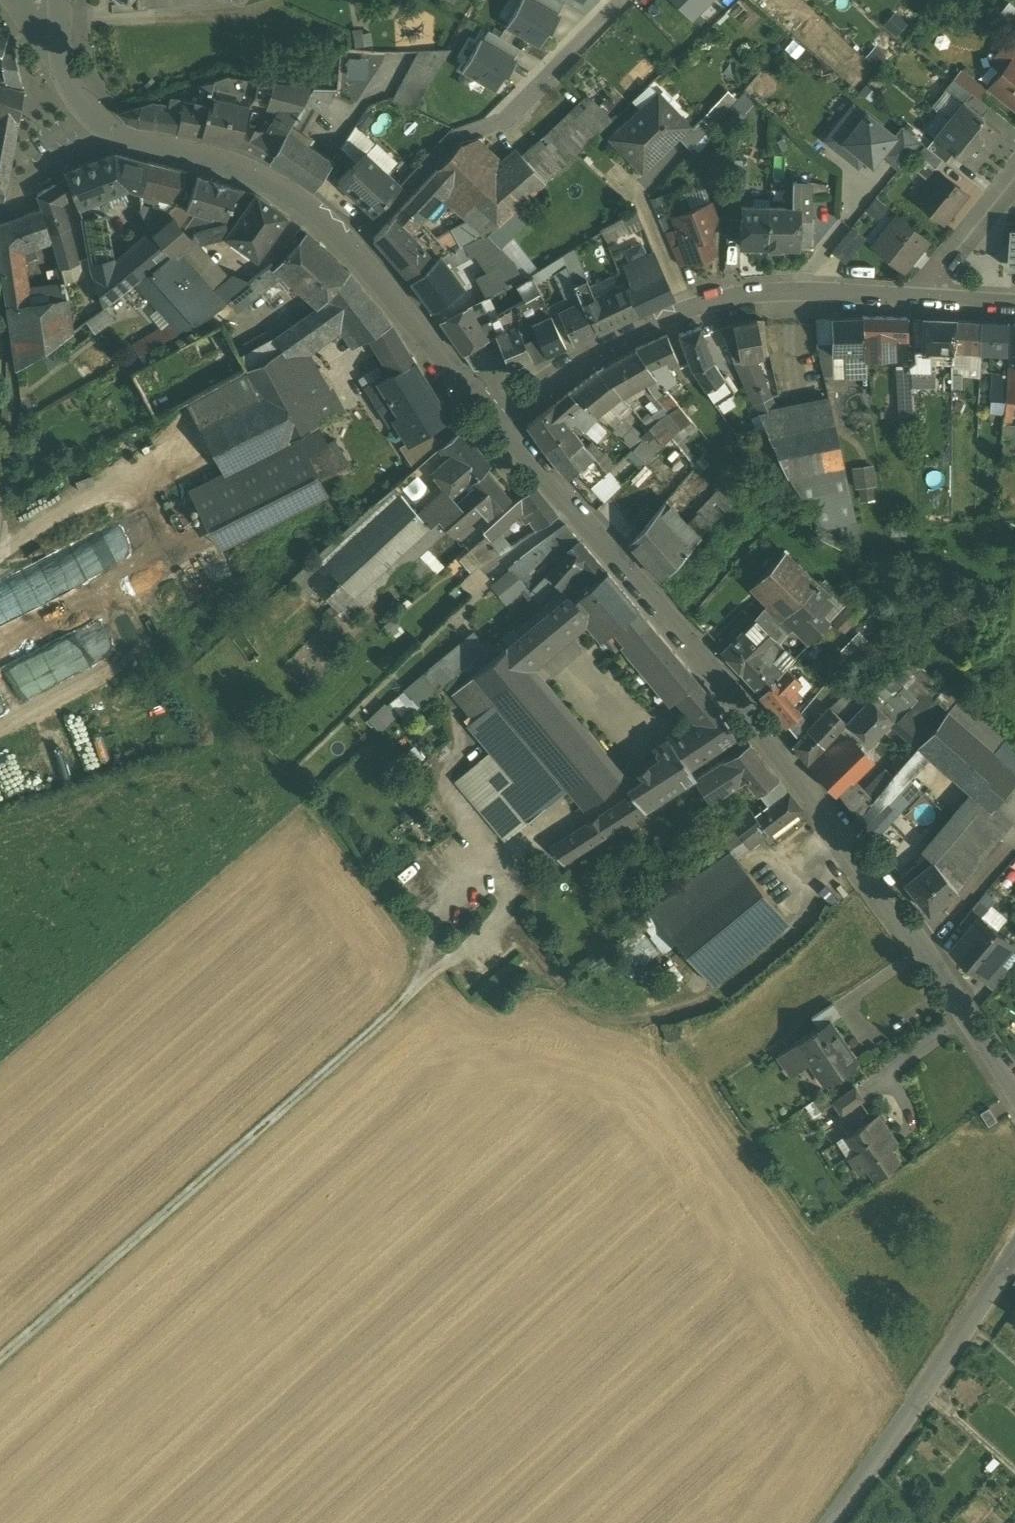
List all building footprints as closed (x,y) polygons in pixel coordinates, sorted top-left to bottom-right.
[(507,27),(543,48),(561,17),(558,15),(531,0),(522,0),(507,27)] [(558,15),(564,4),(556,0),(531,0),(558,15)] [(692,17),(709,0),(674,0),(692,17)] [(0,28),(0,81),(22,86),(13,48),(5,46),(10,30),(0,28)] [(373,43),(372,30),(356,31),(356,44),(373,43)] [(490,31),(483,42),(514,61),(521,50),(490,31)] [(1011,35),(1000,48),(1012,58),(1013,56),(1014,58),(1014,39),(1011,35)] [(481,41),(463,71),(498,92),(516,62),(514,61),(483,42),(481,41)] [(1012,58),(1000,48),(990,60),(1002,70),(1012,58)] [(419,51),(400,86),(420,97),(423,94),(450,51),(419,51)] [(990,86),(1014,106),(1014,58),(1013,56),(1012,58),(1002,70),(990,86)] [(347,78),(367,79),(368,61),(348,60),(347,78)] [(258,80),(229,75),(214,81),(214,82),(213,87),(255,95),(258,80)] [(971,93),(954,79),(946,88),(963,102),(971,93)] [(276,82),(258,80),(255,95),(254,99),(268,102),(276,82)] [(214,82),(201,85),(203,104),(208,106),(210,98),(213,87),(214,82)] [(312,86),(276,82),(268,102),(267,106),(296,114),(304,100),(312,86)] [(0,85),(0,115),(18,119),(19,119),(24,90),(0,85)] [(332,88),(312,86),(304,100),(316,107),(320,109),(328,95),(332,88)] [(420,97),(400,86),(394,98),(411,107),(420,97)] [(337,89),(332,88),(328,95),(334,97),(337,89)] [(963,102),(946,88),(932,106),(949,119),(963,102)] [(726,89),(681,139),(691,148),(735,97),(726,89)] [(612,120),(588,92),(521,154),(544,182),(612,120)] [(658,93),(610,138),(641,171),(689,126),(674,111),(671,114),(655,98),(659,94),(658,93)] [(730,106),(743,116),(753,103),(740,93),(730,106)] [(989,107),(971,93),(963,102),(981,117),(989,107)] [(170,98),(168,110),(140,106),(138,127),(177,132),(183,100),(170,98)] [(233,102),(221,99),(221,101),(210,98),(208,106),(201,136),(240,145),(244,125),(249,107),(232,103),(233,102)] [(203,104),(183,100),(177,132),(201,136),(208,106),(203,104)] [(316,107),(304,100),(296,114),(295,117),(306,124),(316,107)] [(981,117),(963,102),(949,119),(949,120),(986,150),(1000,132),(981,117)] [(853,105),(825,140),(849,159),(855,151),(844,142),(865,115),(853,105)] [(140,106),(118,113),(126,122),(138,127),(140,106)] [(894,136),(866,114),(865,115),(844,142),(855,151),(866,159),(872,164),(879,155),(894,136)] [(0,115),(0,179),(8,180),(18,119),(0,115)] [(306,124),(295,117),(289,128),(271,161),(313,189),(333,160),(309,144),(312,139),(302,131),(306,124)] [(986,150),(949,120),(934,138),(953,153),(971,168),(986,150)] [(289,128),(275,121),(273,125),(272,124),(266,135),(261,132),(260,133),(244,125),(240,145),(271,161),(289,128)] [(365,128),(358,123),(349,137),(356,143),(365,128)] [(920,142),(902,127),(894,136),(879,155),(898,170),(920,142)] [(356,143),(349,137),(339,151),(353,164),(365,152),(356,143)] [(953,153),(934,138),(927,147),(942,160),(945,161),(953,153)] [(460,144),(403,206),(417,220),(446,189),(444,187),(450,181),(460,189),(483,165),(460,144)] [(927,147),(925,146),(917,155),(935,169),(942,160),(927,147)] [(401,184),(365,151),(365,152),(353,164),(338,181),(352,193),(351,194),(358,200),(359,199),(374,213),(401,184)] [(855,151),(849,159),(859,167),(866,159),(855,151)] [(115,154),(65,173),(67,177),(73,195),(79,208),(99,200),(107,197),(113,212),(130,205),(125,190),(127,189),(126,188),(127,188),(140,192),(141,190),(148,163),(115,154)] [(495,176),(483,165),(460,189),(482,211),(497,224),(509,213),(517,206),(544,182),(521,154),(495,176)] [(187,172),(148,162),(148,163),(141,190),(176,198),(181,195),(187,172)] [(966,194),(939,172),(916,201),(943,222),(966,194)] [(238,188),(197,175),(186,208),(196,211),(212,216),(213,213),(225,216),(227,215),(230,206),(231,206),(232,206),(238,188)] [(67,177),(37,196),(41,209),(42,208),(51,234),(67,228),(59,204),(73,195),(67,177)] [(811,182),(793,182),(792,207),(799,208),(799,219),(810,219),(811,182)] [(229,235),(257,257),(286,216),(257,195),(245,211),(229,235)] [(99,200),(79,208),(82,218),(91,270),(103,308),(104,307),(116,298),(106,262),(115,261),(106,214),(99,200)] [(710,203),(673,217),(678,231),(689,261),(689,262),(714,253),(708,235),(715,217),(710,203)] [(166,213),(141,205),(141,208),(142,212),(148,225),(149,228),(166,213)] [(166,213),(149,228),(151,230),(171,255),(175,251),(179,256),(193,243),(194,242),(190,237),(183,230),(196,211),(186,208),(175,205),(166,213)] [(417,220),(403,206),(395,216),(408,230),(417,220)] [(497,224),(492,229),(485,233),(499,246),(520,224),(528,217),(517,206),(509,213),(497,224)] [(769,207),(741,206),(740,246),(768,247),(769,207)] [(792,207),(769,207),(768,247),(783,248),(783,247),(798,247),(799,219),(799,208),(792,207)] [(141,208),(133,212),(142,229),(148,225),(142,212),(141,208)] [(0,224),(0,259),(5,289),(23,286),(18,249),(49,239),(40,209),(0,224)] [(497,224),(482,211),(472,221),(479,228),(484,233),(485,233),(492,229),(497,224)] [(636,211),(621,219),(626,232),(627,234),(643,227),(636,211)] [(408,230),(395,216),(373,239),(410,281),(411,281),(434,260),(408,230)] [(927,241),(897,217),(872,247),(903,272),(927,241)] [(621,219),(601,229),(606,242),(626,232),(621,219)] [(222,223),(202,228),(203,232),(205,241),(229,235),(222,223)] [(67,228),(51,234),(60,267),(73,264),(66,233),(68,232),(67,228)] [(479,228),(463,236),(467,243),(484,233),(479,228)] [(851,228),(832,252),(843,260),(862,237),(851,228)] [(151,230),(115,261),(106,262),(116,298),(128,289),(128,290),(136,284),(149,274),(149,273),(171,255),(151,230)] [(678,231),(666,235),(679,265),(689,261),(678,231)] [(203,232),(194,234),(198,239),(200,242),(205,241),(203,232)] [(275,266),(275,267),(283,274),(319,305),(325,298),(349,271),(306,232),(275,266)] [(499,246),(485,233),(484,233),(467,243),(466,243),(487,272),(511,259),(499,246)] [(194,234),(190,237),(194,242),(197,239),(198,239),(194,234)] [(228,279),(196,246),(193,243),(179,256),(211,292),(228,279)] [(463,245),(437,258),(446,269),(469,257),(463,245)] [(171,255),(149,273),(173,299),(176,304),(194,323),(210,315),(215,311),(222,305),(179,256),(175,251),(171,255)] [(562,256),(552,262),(558,271),(566,266),(562,256)] [(437,258),(434,260),(411,281),(432,310),(461,290),(446,269),(437,258)] [(645,263),(626,272),(633,287),(626,290),(637,315),(673,298),(662,273),(655,258),(645,263)] [(487,272),(477,277),(484,292),(518,274),(513,261),(511,259),(487,272)] [(552,262),(539,271),(545,279),(558,271),(552,262)] [(272,263),(259,274),(268,285),(283,274),(275,267),(275,266),(272,263)] [(586,279),(579,264),(567,269),(574,285),(586,279)] [(349,271),(325,298),(341,320),(359,343),(370,337),(390,324),(382,312),(349,271)] [(173,299),(149,273),(149,274),(136,284),(160,311),(173,299)] [(259,274),(248,282),(250,283),(249,284),(257,294),(268,285),(259,274)] [(248,282),(233,275),(228,279),(211,292),(222,305),(228,301),(249,284),(250,283),(248,282)] [(530,275),(515,283),(521,293),(524,300),(531,296),(539,292),(536,285),(530,275)] [(586,279),(574,285),(581,302),(581,303),(593,297),(590,290),(586,279)] [(64,283),(55,284),(58,301),(69,299),(68,294),(64,283)] [(515,283),(492,294),(494,301),(497,305),(521,293),(515,283)] [(249,284),(228,301),(236,311),(257,294),(249,284)] [(593,297),(581,303),(583,305),(584,305),(597,332),(624,320),(637,315),(626,290),(623,284),(601,294),(593,297)] [(573,285),(563,290),(571,307),(581,302),(573,285)] [(23,286),(5,289),(8,309),(26,306),(23,286)] [(598,287),(590,290),(593,297),(601,294),(598,287)] [(548,312),(539,292),(531,296),(543,319),(545,318),(543,314),(548,312)] [(492,294),(481,300),(484,307),(494,301),(492,294)] [(341,320),(325,298),(319,305),(311,311),(326,331),(341,320)] [(26,306),(8,309),(17,370),(73,332),(69,299),(58,301),(26,306)] [(481,300),(467,307),(474,317),(486,311),(484,307),(481,300)] [(571,307),(558,313),(573,343),(595,333),(583,305),(581,303),(581,302),(571,307)] [(517,303),(490,319),(495,333),(505,329),(505,330),(508,329),(505,322),(519,316),(517,303)] [(194,323),(176,304),(162,316),(169,324),(177,333),(194,323)] [(104,309),(87,321),(95,332),(113,320),(104,307),(103,308),(104,309)] [(467,307),(440,321),(453,339),(479,324),(474,317),(467,307)] [(275,337),(282,349),(285,352),(306,344),(309,343),(326,331),(311,311),(275,337)] [(543,319),(532,324),(547,354),(564,346),(548,312),(543,314),(545,318),(543,319)] [(862,317),(831,318),(831,342),(831,354),(832,354),(854,354),(862,354),(862,353),(865,352),(863,337),(862,317)] [(907,318),(862,317),(863,337),(891,337),(908,337),(907,318)] [(814,319),(817,343),(831,342),(831,318),(814,319)] [(479,324),(453,339),(463,354),(478,346),(496,335),(495,333),(490,319),(479,324)] [(954,321),(924,319),(924,326),(923,350),(923,351),(953,352),(954,321)] [(757,320),(733,325),(736,343),(740,361),(754,358),(763,356),(757,320)] [(770,355),(763,320),(757,320),(763,356),(770,355)] [(983,322),(954,321),(953,352),(952,363),(952,366),(957,366),(970,366),(971,353),(982,353),(982,351),(983,322)] [(1011,323),(983,322),(982,351),(993,351),(1009,351),(1010,351),(1011,323)] [(169,324),(133,345),(139,355),(177,333),(169,324)] [(390,324),(370,337),(393,372),(393,374),(414,363),(390,324)] [(733,325),(719,328),(723,338),(727,346),(736,343),(733,325)] [(924,326),(912,325),(914,349),(923,350),(924,326)] [(521,328),(507,334),(505,330),(505,329),(495,333),(496,335),(501,348),(503,354),(509,367),(530,358),(531,361),(532,361),(522,338),(521,328)] [(713,362),(700,328),(679,335),(692,370),(715,404),(733,392),(713,362)] [(271,330),(249,343),(260,361),(278,352),(282,349),(275,337),(271,330)] [(666,335),(634,349),(635,350),(655,377),(664,387),(675,380),(667,366),(672,363),(677,361),(666,335)] [(891,337),(863,337),(865,352),(866,359),(894,357),(894,345),(892,345),(891,337)] [(723,338),(712,342),(721,366),(733,360),(727,346),(723,338)] [(831,342),(817,343),(817,345),(820,359),(832,359),(832,354),(831,354),(831,342)] [(249,343),(236,350),(247,369),(260,361),(249,343)] [(736,343),(727,346),(733,360),(748,392),(765,384),(754,358),(740,361),(736,343)] [(282,349),(278,352),(305,401),(329,388),(306,344),(285,352),(282,349)] [(478,346),(463,354),(468,361),(482,354),(478,346)] [(923,350),(914,349),(915,361),(909,365),(910,383),(924,383),(924,371),(930,371),(930,362),(952,363),(953,352),(923,351),(923,350)] [(635,350),(603,368),(620,395),(621,396),(646,382),(655,377),(635,350)] [(1009,351),(993,351),(991,372),(994,372),(992,400),(1005,401),(1005,400),(1009,351)] [(260,361),(247,369),(262,397),(200,428),(224,473),(281,445),(286,442),(288,441),(316,425),(317,424),(317,423),(305,401),(278,352),(260,361)] [(862,353),(862,354),(854,354),(854,367),(867,366),(866,359),(865,352),(862,353)] [(482,354),(468,361),(474,370),(484,369),(484,358),(482,354)] [(499,354),(487,355),(482,354),(484,358),(484,369),(507,368),(509,367),(503,354),(499,354)] [(832,359),(820,359),(824,376),(833,376),(832,359)] [(414,363),(393,374),(393,372),(379,381),(366,389),(389,425),(395,421),(408,442),(408,443),(430,430),(447,419),(448,419),(449,419),(414,363)] [(909,365),(895,367),(899,424),(913,423),(910,383),(909,365)] [(603,368),(597,371),(569,393),(580,403),(594,415),(620,395),(603,368)] [(186,402),(200,428),(262,397),(247,369),(186,402)] [(664,387),(655,377),(646,382),(648,387),(661,404),(668,413),(678,404),(664,387)] [(765,384),(748,392),(754,405),(771,397),(765,384)] [(329,388),(305,401),(317,423),(322,422),(343,413),(340,408),(329,388)] [(569,393),(528,425),(545,450),(571,429),(569,425),(563,417),(567,414),(580,403),(569,393)] [(771,397),(754,405),(758,414),(777,410),(772,397),(771,397)] [(1014,400),(1010,399),(1008,398),(1006,411),(1005,425),(1012,426),(1014,400)] [(777,410),(758,414),(768,436),(786,474),(818,523),(861,544),(829,399),(807,404),(811,424),(795,428),(790,407),(777,410)] [(1005,401),(992,400),(991,410),(1006,411),(1007,400),(1005,400),(1005,401)] [(963,404),(957,401),(953,411),(959,414),(963,404)] [(580,403),(567,414),(575,421),(597,441),(608,428),(594,415),(580,403)] [(640,417),(649,428),(657,422),(671,438),(681,429),(668,413),(661,404),(651,414),(648,411),(640,417)] [(691,420),(678,404),(668,413),(681,429),(691,420)] [(807,404),(790,407),(795,428),(811,424),(807,404)] [(575,421),(567,414),(563,417),(569,425),(575,421)] [(768,436),(758,414),(746,417),(757,437),(768,436)] [(644,438),(622,418),(610,429),(646,461),(657,451),(643,439),(644,438)] [(671,438),(657,422),(649,428),(663,445),(671,438)] [(281,445),(224,473),(190,490),(218,547),(325,492),(307,455),(326,445),(316,425),(288,441),(286,442),(281,445)] [(1005,425),(1003,441),(1014,442),(1014,426),(1012,426),(1005,425)] [(461,429),(443,445),(452,456),(432,473),(446,489),(453,498),(464,489),(472,481),(486,469),(491,465),(461,429)] [(571,429),(545,450),(555,463),(568,478),(576,471),(580,468),(576,462),(569,453),(576,447),(582,443),(571,429)] [(430,430),(408,443),(408,442),(400,447),(414,470),(441,447),(430,430)] [(326,445),(307,455),(321,481),(349,466),(335,440),(326,445)] [(1004,441),(1003,451),(1014,452),(1014,442),(1004,441)] [(586,448),(582,443),(576,447),(583,457),(589,453),(590,452),(586,448)] [(616,464),(604,452),(603,454),(592,443),(586,448),(590,452),(589,453),(598,463),(599,462),(608,471),(616,464)] [(583,457),(576,447),(569,453),(576,462),(583,457)] [(576,471),(582,478),(598,463),(589,453),(583,457),(576,462),(580,468),(576,471)] [(57,457),(46,463),(53,475),(64,469),(57,457)] [(598,463),(582,478),(590,487),(608,471),(599,462),(598,463)] [(873,467),(852,468),(853,489),(859,488),(870,488),(874,488),(873,467)] [(486,469),(472,481),(476,485),(467,493),(482,511),(488,518),(510,499),(486,469)] [(605,501),(624,484),(611,470),(593,487),(605,501)] [(699,513),(711,524),(738,491),(719,475),(712,483),(718,489),(699,513)] [(325,566),(401,495),(391,485),(288,578),(305,596),(318,585),(311,578),(325,566)] [(534,487),(516,502),(512,506),(517,512),(527,524),(530,521),(537,531),(558,515),(534,487)] [(870,488),(859,488),(860,502),(871,502),(870,488)] [(446,489),(419,514),(430,526),(438,519),(453,505),(453,504),(467,493),(464,489),(453,498),(446,489)] [(665,490),(650,508),(655,513),(666,501),(671,495),(665,490)] [(453,504),(453,505),(438,519),(446,529),(453,536),(482,511),(467,493),(453,504)] [(401,495),(325,566),(331,573),(318,585),(335,603),(341,610),(397,557),(420,536),(424,532),(430,526),(419,514),(401,495)] [(640,531),(629,544),(660,580),(677,562),(695,542),(699,537),(687,524),(666,501),(655,513),(640,531)] [(644,504),(630,522),(640,531),(655,513),(650,508),(644,504)] [(512,506),(490,526),(495,533),(517,512),(512,506)] [(711,524),(699,513),(687,524),(699,537),(706,531),(711,524)] [(430,526),(424,532),(432,541),(446,529),(438,519),(430,526)] [(495,533),(490,526),(484,532),(488,538),(499,555),(507,550),(495,533)] [(563,527),(550,536),(564,553),(565,552),(568,555),(569,554),(590,577),(603,568),(579,540),(577,542),(563,527)] [(432,541),(424,532),(420,536),(430,546),(432,541)] [(420,536),(397,557),(407,567),(418,556),(430,546),(420,536)] [(564,553),(550,536),(512,567),(521,580),(551,555),(559,565),(568,555),(565,552),(564,553)] [(499,555),(488,538),(471,551),(481,565),(499,555)] [(446,564),(430,546),(418,556),(435,574),(446,564)] [(815,585),(783,553),(754,583),(773,601),(787,616),(803,599),(812,590),(815,586),(815,585)] [(559,565),(549,576),(561,589),(568,596),(568,595),(573,600),(578,596),(574,593),(564,585),(572,577),(582,586),(590,577),(569,554),(568,555),(559,565)] [(418,556),(407,567),(424,585),(435,574),(418,556)] [(397,557),(341,610),(350,620),(407,567),(397,557)] [(325,566),(311,578),(318,585),(331,573),(325,566)] [(478,567),(460,584),(471,595),(488,578),(478,567)] [(525,589),(512,572),(493,587),(507,604),(525,589)] [(578,596),(573,600),(584,613),(604,636),(618,625),(637,609),(606,572),(578,596)] [(549,576),(532,594),(542,605),(561,589),(549,576)] [(833,602),(815,586),(812,590),(817,596),(809,605),(820,616),(833,602)] [(561,589),(542,605),(544,607),(548,612),(568,596),(561,589)] [(812,590),(803,599),(809,605),(817,596),(812,590)] [(548,612),(509,645),(525,664),(575,623),(573,622),(584,613),(573,600),(568,595),(548,612)] [(809,605),(803,599),(787,616),(791,619),(808,637),(811,639),(827,623),(820,616),(809,605)] [(773,601),(762,613),(781,631),(791,619),(787,616),(773,601)] [(335,603),(322,615),(328,622),(341,610),(335,603)] [(544,607),(515,631),(513,629),(503,637),(509,645),(548,612),(544,607)] [(697,681),(637,609),(618,625),(628,637),(622,643),(671,702),(678,697),(697,681)] [(762,613),(756,619),(755,619),(723,652),(741,672),(758,655),(781,631),(762,613)] [(474,632),(405,689),(418,705),(488,648),(474,632)] [(525,664),(509,645),(475,674),(497,701),(495,702),(480,715),(494,731),(511,717),(529,739),(564,710),(525,664)] [(789,652),(784,658),(788,663),(794,657),(789,652)] [(841,652),(832,660),(834,662),(826,669),(833,676),(850,661),(841,652)] [(779,653),(767,665),(758,655),(741,672),(761,693),(785,667),(788,663),(784,658),(779,653)] [(761,693),(760,694),(779,716),(792,704),(802,695),(793,687),(800,681),(785,667),(761,693)] [(497,701),(475,674),(449,695),(468,715),(461,722),(487,751),(478,760),(504,791),(544,757),(529,739),(511,717),(494,731),(480,715),(495,702),(497,701)] [(719,707),(697,681),(678,697),(697,720),(669,739),(670,740),(688,767),(717,748),(735,737),(716,710),(719,707)] [(917,698),(904,686),(893,698),(899,703),(888,715),(892,719),(892,720),(894,722),(917,698)] [(866,701),(850,687),(841,696),(857,710),(866,701)] [(1008,735),(961,695),(947,711),(993,752),(1008,735)] [(857,710),(841,696),(830,708),(846,721),(857,710)] [(857,710),(846,721),(870,743),(892,720),(892,719),(888,715),(869,697),(866,701),(857,710)] [(917,698),(894,722),(918,744),(939,719),(917,698)] [(387,700),(369,717),(380,729),(399,712),(387,700)] [(792,704),(779,716),(787,725),(800,713),(792,704)] [(812,726),(799,740),(799,739),(793,745),(806,762),(823,746),(846,721),(830,708),(812,726)] [(620,777),(564,710),(529,739),(544,757),(569,787),(585,806),(620,777)] [(918,744),(931,755),(971,790),(993,810),(996,807),(1014,785),(1014,772),(993,752),(947,711),(946,711),(939,719),(918,744)] [(800,713),(787,725),(799,739),(799,740),(812,726),(800,713)] [(735,737),(717,748),(724,759),(742,747),(735,737)] [(851,737),(830,748),(810,767),(834,793),(837,790),(849,778),(871,758),(851,737)] [(661,761),(652,767),(669,793),(695,777),(688,767),(670,740),(654,751),(661,761)] [(766,764),(749,743),(742,747),(724,759),(719,762),(736,784),(746,778),(758,793),(778,780),(766,764)] [(918,744),(895,770),(875,796),(872,801),(870,803),(875,808),(882,801),(885,804),(886,803),(907,781),(931,755),(918,744)] [(654,751),(645,756),(652,767),(661,761),(654,751)] [(504,791),(503,791),(528,821),(569,787),(544,757),(504,791)] [(504,791),(478,760),(454,780),(504,840),(528,821),(503,791),(504,791)] [(719,762),(693,779),(709,803),(736,784),(719,762)] [(644,810),(669,793),(652,767),(639,774),(644,781),(629,791),(632,794),(644,810)] [(866,795),(849,778),(837,790),(857,819),(870,803),(872,801),(866,795)] [(778,780),(758,793),(768,805),(787,791),(778,780)] [(996,807),(1013,822),(1014,820),(1014,785),(996,807)] [(971,790),(921,850),(926,855),(940,843),(967,877),(1013,822),(996,807),(993,810),(971,790)] [(755,815),(754,816),(760,824),(767,834),(767,835),(801,810),(787,791),(768,805),(755,815)] [(870,791),(866,795),(872,801),(875,796),(870,791)] [(632,794),(550,847),(563,863),(608,833),(633,817),(644,810),(632,794)] [(875,808),(870,803),(857,819),(872,839),(889,820),(884,816),(891,808),(886,803),(885,804),(882,801),(875,808)] [(751,811),(733,824),(743,838),(760,824),(754,816),(755,815),(751,811)] [(728,828),(719,815),(711,821),(730,849),(743,840),(742,838),(743,838),(733,824),(728,828)] [(633,817),(608,833),(618,847),(642,832),(633,817)] [(743,838),(742,838),(743,840),(749,848),(767,834),(760,824),(743,838)] [(967,877),(940,843),(926,855),(908,870),(913,877),(933,861),(956,890),(967,877)] [(730,852),(649,909),(669,934),(746,870),(730,852)] [(913,877),(905,883),(929,912),(956,890),(933,861),(913,877)] [(746,870),(669,934),(711,984),(788,921),(746,870)] [(908,870),(900,876),(905,883),(913,877),(908,870)] [(980,899),(959,924),(969,931),(982,915),(983,916),(990,908),(980,899)] [(640,914),(624,925),(631,935),(632,937),(648,925),(640,914)] [(969,931),(954,949),(986,977),(987,977),(1000,962),(1014,945),(998,931),(999,929),(983,916),(982,915),(969,931)] [(1000,962),(987,977),(986,977),(984,979),(994,988),(1009,969),(1000,962)] [(833,1004),(811,1018),(818,1028),(828,1021),(829,1022),(840,1014),(833,1004)] [(818,1028),(792,1046),(803,1063),(810,1058),(825,1081),(824,1082),(825,1084),(856,1062),(829,1022),(828,1021),(818,1028)] [(792,1046),(778,1056),(789,1073),(803,1063),(792,1046)] [(854,1087),(832,1102),(840,1113),(841,1114),(863,1099),(854,1087)] [(834,1105),(818,1115),(823,1123),(840,1113),(834,1105)] [(990,1125),(998,1119),(990,1106),(981,1112),(990,1125)] [(877,1113),(844,1137),(855,1152),(866,1169),(873,1179),(899,1162),(889,1147),(884,1140),(892,1135),(877,1113)] [(866,1169),(855,1152),(847,1157),(859,1174),(866,1169)]
